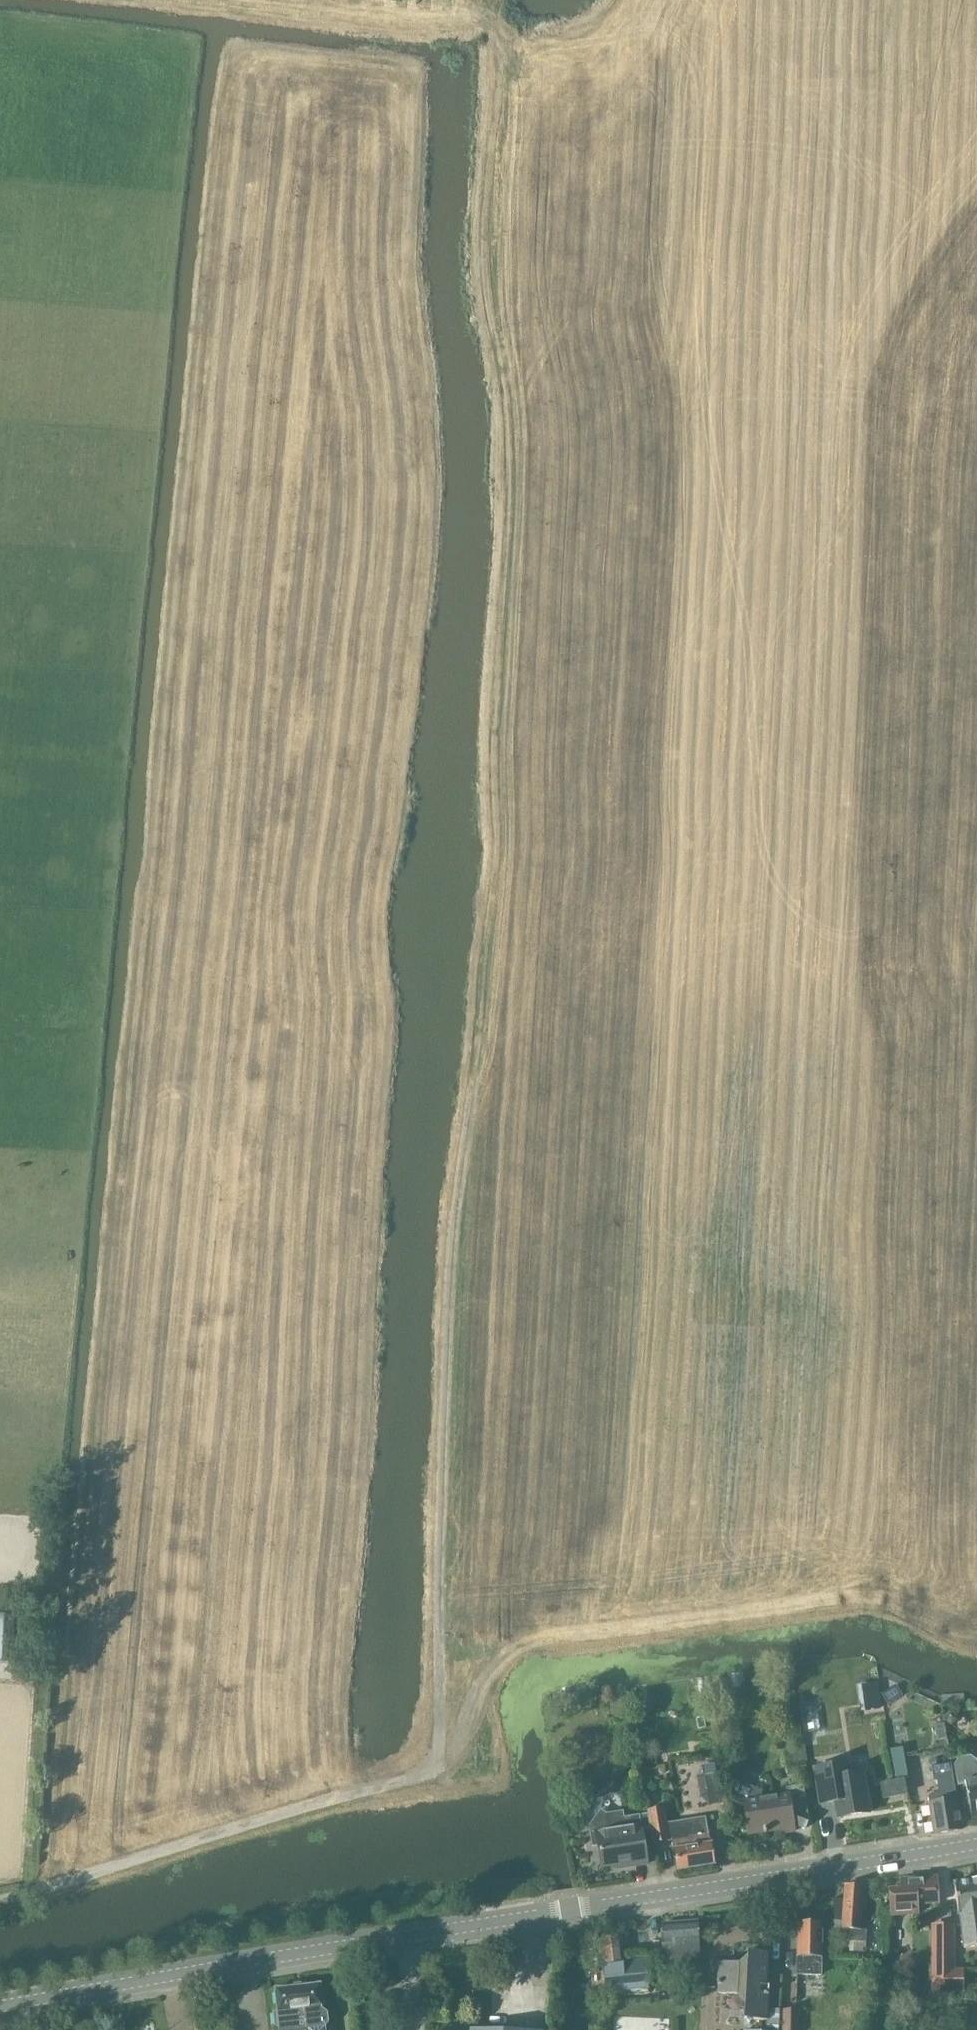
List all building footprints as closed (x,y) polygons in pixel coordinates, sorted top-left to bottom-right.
[(13,1663),(15,1615),(0,1614),(0,1662),(13,1663)] [(858,1679),(862,1710),(881,1708),(877,1677),(858,1679)] [(951,1711),(946,1715),(946,1721),(952,1724),(956,1720),(956,1714),(951,1711)] [(945,1724),(935,1726),(937,1740),(947,1739),(945,1724)] [(897,1738),(897,1758),(907,1758),(908,1738),(897,1738)] [(937,1754),(937,1764),(955,1763),(954,1753),(937,1754)] [(971,1756),(959,1757),(955,1766),(958,1786),(967,1785),(972,1814),(976,1813),(976,1759),(971,1756)] [(931,1794),(929,1797),(930,1803),(929,1803),(933,1832),(934,1834),(961,1830),(960,1828),(950,1764),(931,1767),(933,1781),(936,1781),(938,1793),(931,1794)] [(869,1814),(863,1774),(840,1778),(838,1766),(814,1770),(819,1805),(839,1802),(841,1818),(869,1814)] [(716,1774),(704,1775),(709,1804),(721,1803),(716,1774)] [(903,1780),(881,1783),(883,1798),(905,1795),(903,1780)] [(739,1782),(733,1801),(744,1805),(748,1835),(765,1833),(764,1830),(780,1828),(781,1835),(794,1833),(793,1825),(804,1830),(807,1823),(802,1787),(786,1790),(787,1796),(759,1800),(763,1791),(739,1782)] [(642,1828),(650,1827),(648,1813),(638,1814),(638,1817),(623,1819),(622,1813),(606,1815),(601,1810),(590,1827),(593,1847),(599,1846),(602,1867),(630,1863),(630,1867),(647,1864),(642,1828)] [(648,1813),(650,1827),(653,1844),(672,1841),(676,1871),(713,1866),(708,1834),(706,1834),(704,1820),(665,1826),(663,1811),(648,1813)] [(891,1891),(893,1916),(919,1914),(918,1906),(938,1904),(937,1878),(902,1880),(903,1890),(891,1891)] [(955,1884),(959,1915),(961,1915),(965,1948),(976,1947),(976,1880),(955,1884)] [(834,1899),(831,1928),(840,1928),(851,1929),(850,1942),(854,1942),(866,1943),(867,1931),(860,1931),(863,1887),(851,1886),(843,1885),(843,1887),(842,1899),(834,1899)] [(666,1961),(692,1959),(699,1958),(696,1921),(663,1923),(666,1961)] [(809,1969),(820,1970),(822,1925),(798,1924),(796,1956),(797,1956),(810,1957),(809,1969)] [(962,1971),(954,1971),(954,1927),(939,1927),(939,1993),(962,1993),(962,1971)] [(605,1991),(648,1987),(646,1960),(624,1962),(621,1936),(601,1938),(603,1963),(602,1963),(605,1991)] [(866,1951),(866,1943),(854,1942),(853,1950),(866,1951)] [(871,1948),(870,1958),(883,1958),(884,1949),(871,1948)] [(780,2009),(767,2008),(769,1985),(765,1985),(767,1953),(748,1952),(749,1956),(737,1964),(716,1963),(714,1982),(717,1983),(717,1993),(738,1994),(745,2003),(744,2020),(767,2021),(767,2029),(778,2029),(780,2009)] [(797,1975),(820,1976),(820,1970),(809,1969),(810,1957),(797,1956),(797,1975)] [(702,1973),(689,1973),(690,1986),(702,1985),(702,1973)] [(329,2022),(328,2014),(323,2012),(320,1985),(276,1990),(279,2017),(275,2020),(276,2029),(277,2029),(325,2029),(325,2027),(329,2022)] [(783,2009),(783,2029),(799,2029),(800,2010),(783,2009)]
